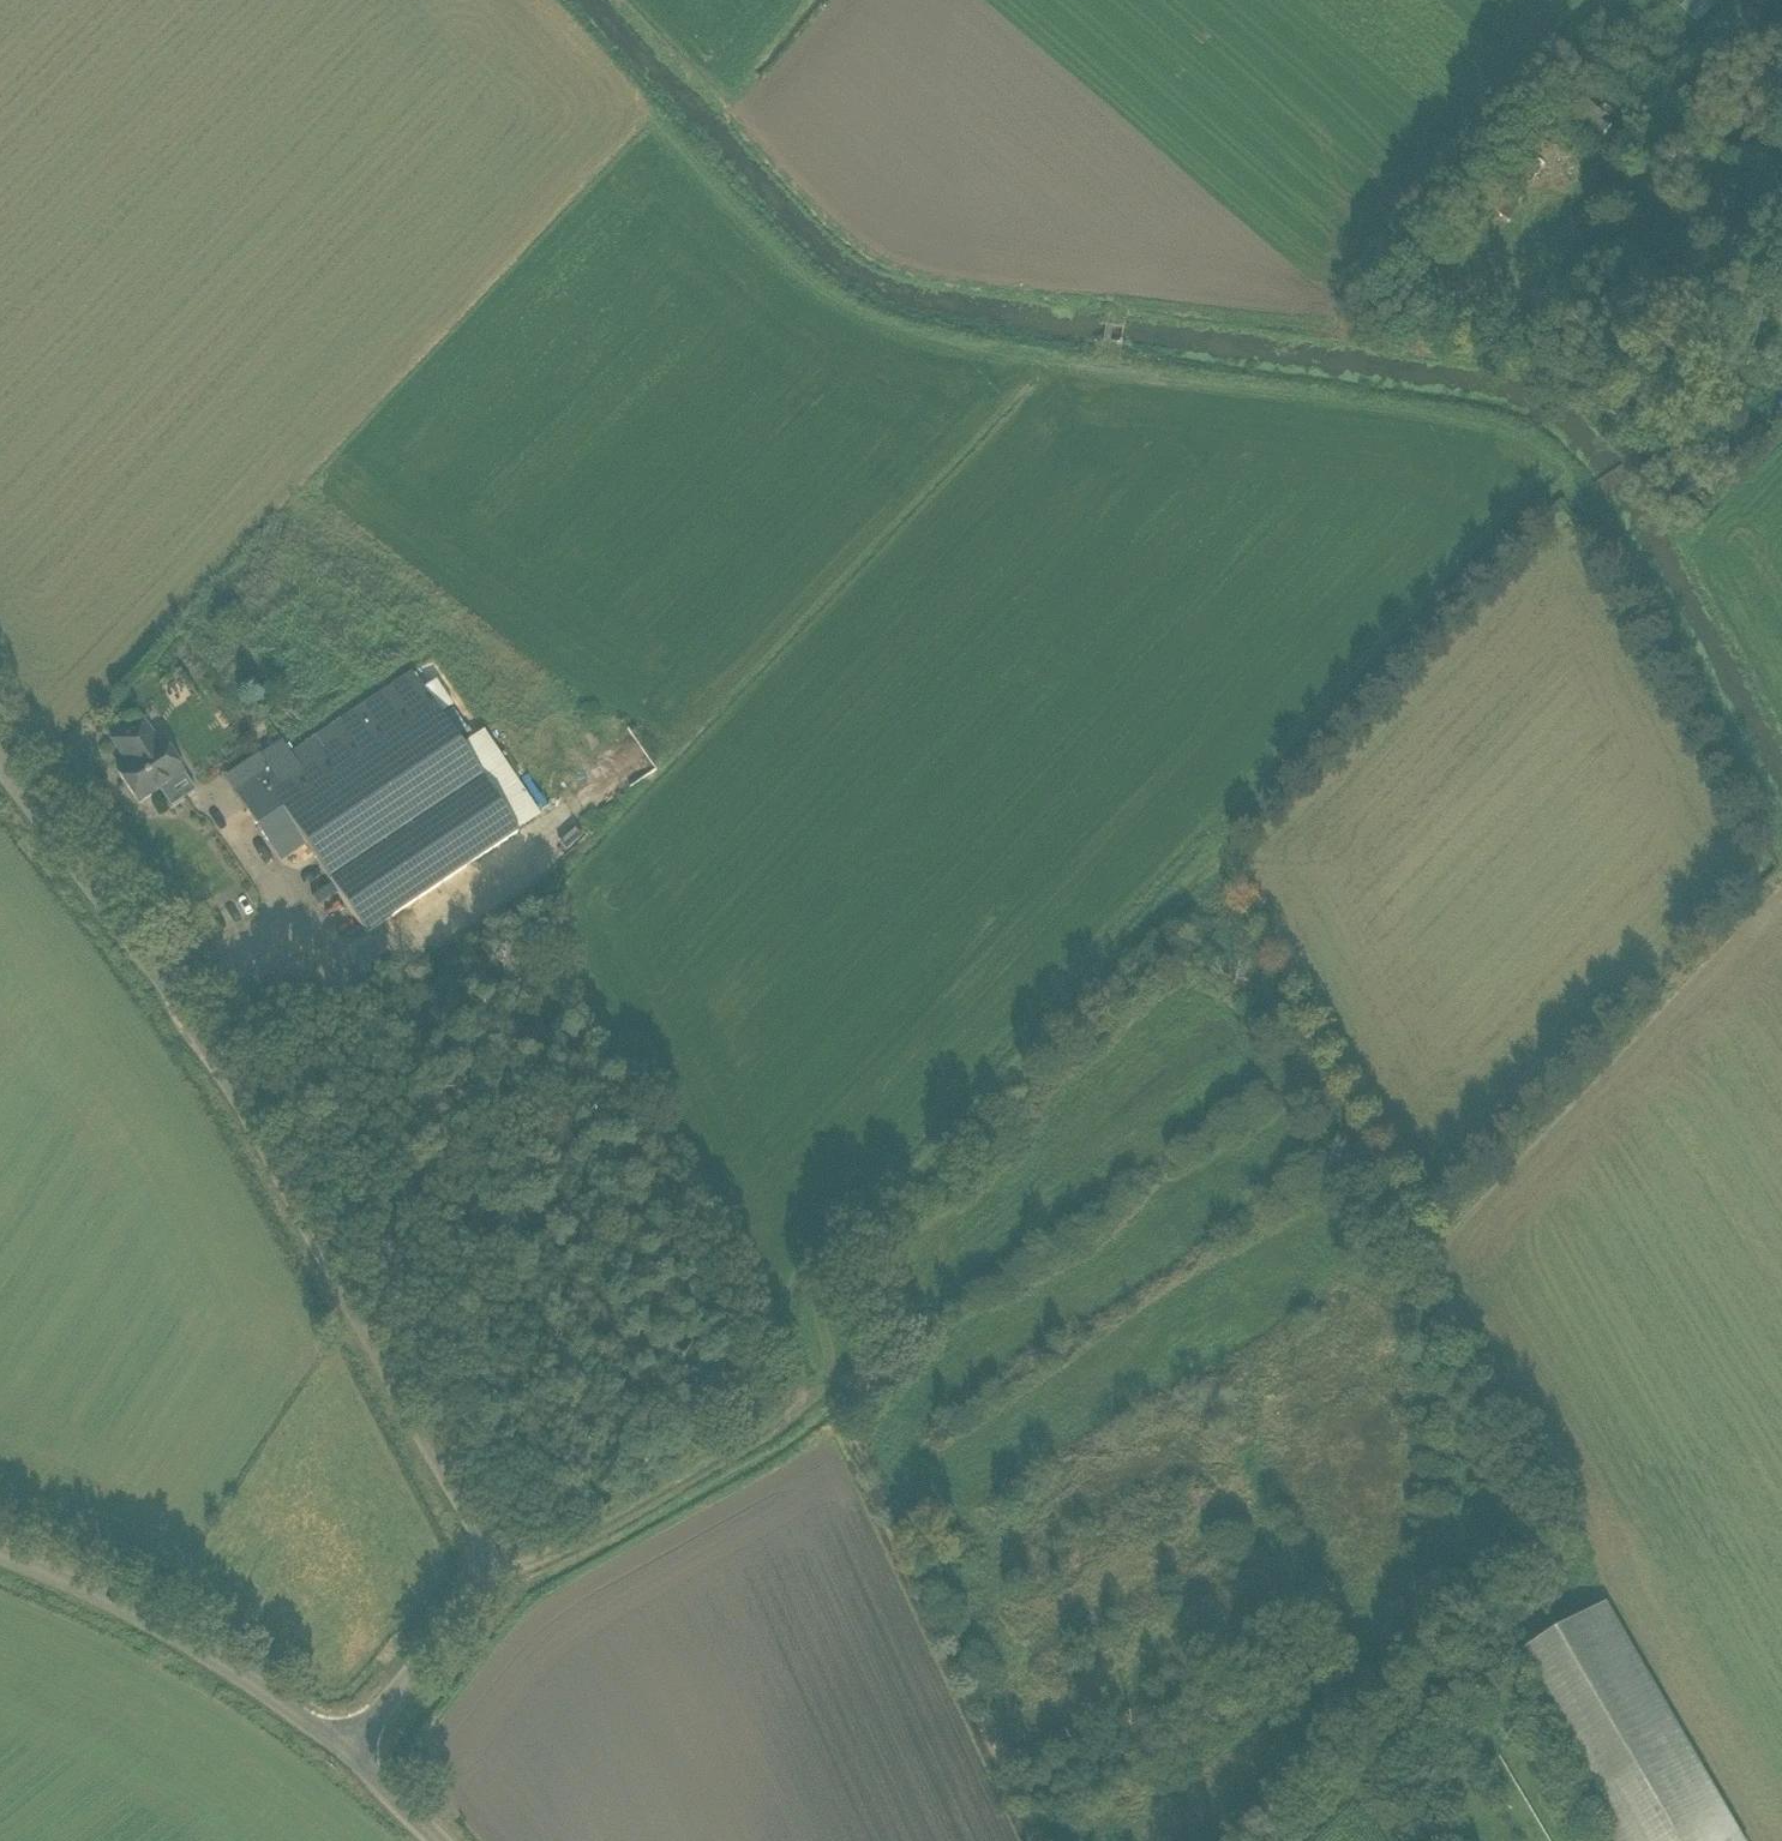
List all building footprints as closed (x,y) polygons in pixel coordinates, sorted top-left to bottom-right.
[(303,845),(365,934),(540,816),(484,731),(464,746),(441,714),(452,705),(436,681),(422,689),(411,672),(291,753),(281,740),(261,754),(260,752),(223,778),(232,793),(280,861),(303,845)] [(159,744),(142,719),(111,740),(128,766),(118,773),(138,804),(166,785),(171,793),(189,780),(164,741),(159,744)] [(1607,1602),(1508,1660),(1614,1840),(1744,1840),(1607,1602)]
